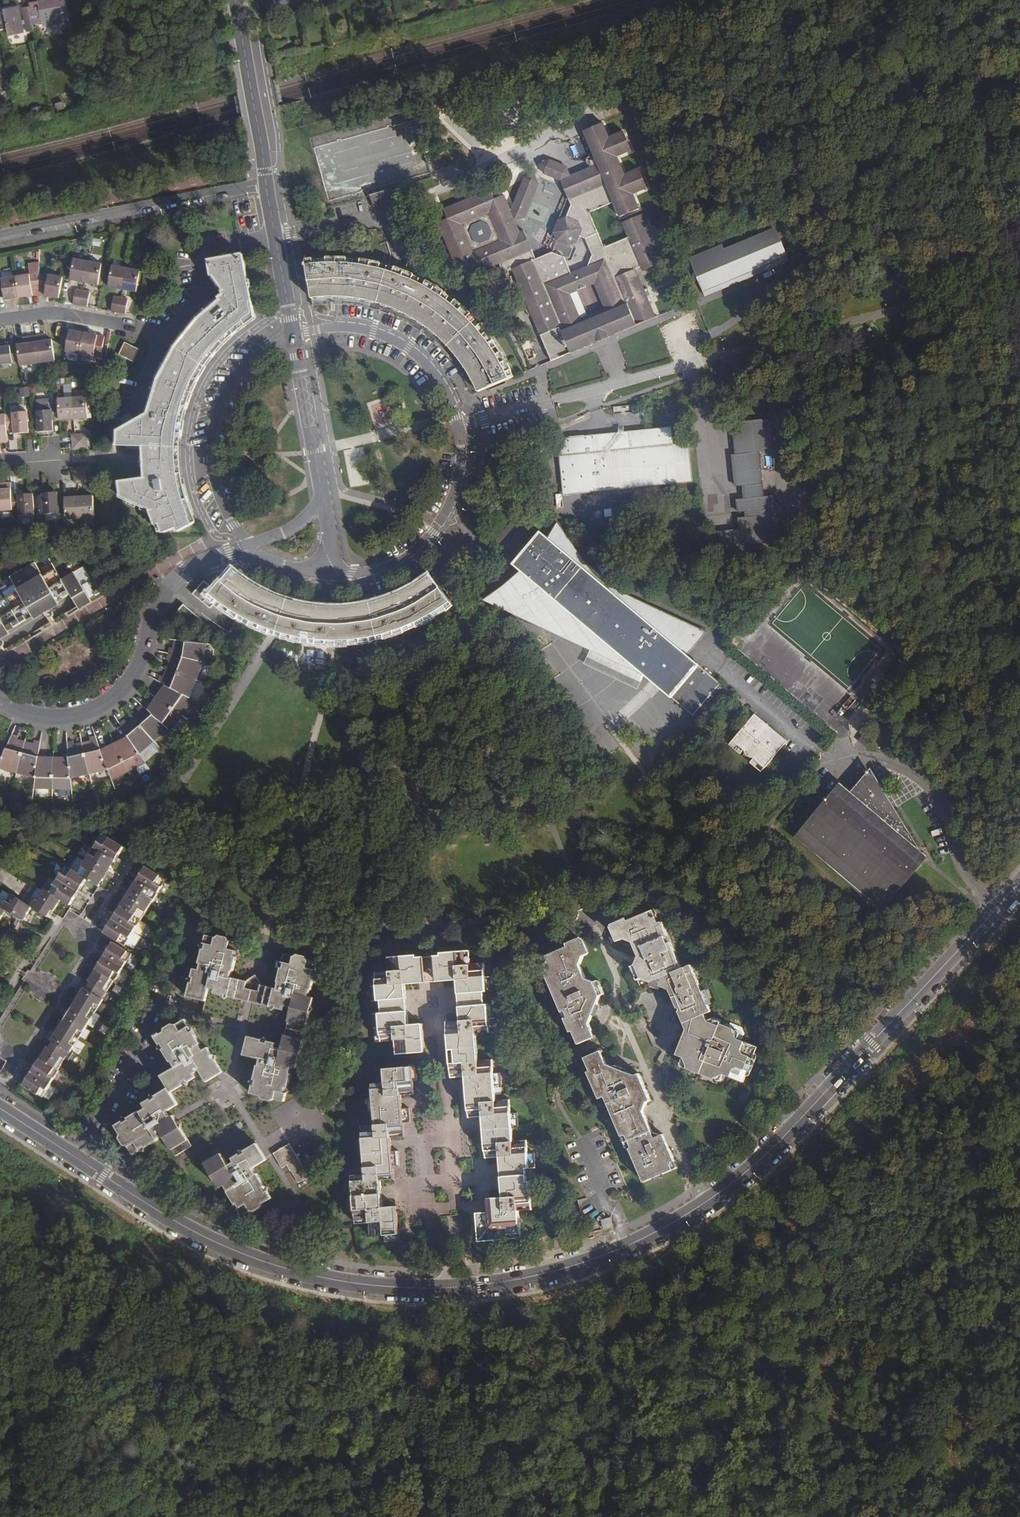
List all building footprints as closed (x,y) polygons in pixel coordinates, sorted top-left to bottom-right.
[(69,17),(66,0),(57,0),(59,8),(56,8),(54,0),(39,0),(39,1),(30,2),(31,7),(34,23),(43,21),(44,25),(58,22),(58,19),(69,17)] [(8,27),(9,35),(23,33),(22,24),(21,20),(18,6),(0,9),(0,29),(8,27)] [(27,32),(35,30),(34,23),(31,7),(23,8),(25,19),(25,24),(27,32)] [(525,310),(528,316),(531,315),(551,361),(604,339),(655,318),(646,298),(649,296),(646,289),(643,290),(634,270),(641,267),(642,270),(661,263),(652,242),(656,241),(653,234),(649,235),(641,215),(622,223),(628,237),(603,247),(589,213),(613,202),(619,216),(638,209),(632,194),(647,188),(639,169),(624,175),(617,157),(631,151),(623,132),(609,138),(603,124),(584,132),(597,165),(570,176),(566,167),(550,160),(540,164),(544,173),(560,180),(571,206),(565,217),(559,220),(553,231),(557,241),(567,246),(577,242),(579,237),(585,239),(591,255),(587,266),(570,273),(564,258),(551,251),(535,258),(523,231),(519,233),(514,221),(523,217),(537,184),(533,174),(524,179),(510,211),(503,195),(499,197),(494,199),(490,190),(443,209),(447,219),(438,222),(453,260),(479,271),(499,263),(500,267),(508,270),(512,268),(529,308),(525,310)] [(391,189),(370,195),(373,208),(395,202),(391,189)] [(713,288),(788,256),(776,228),(725,249),(723,244),(714,248),(689,259),(698,280),(707,276),(713,288)] [(238,330),(248,323),(256,318),(243,251),(209,257),(213,282),(222,295),(200,313),(185,329),(177,340),(168,353),(162,363),(156,377),(151,390),(147,403),(146,408),(115,424),(114,439),(141,441),(142,457),(142,472),(115,474),(116,489),(148,503),(152,516),(156,515),(159,525),(172,520),(173,524),(178,522),(179,524),(183,523),(183,525),(192,522),(189,515),(186,509),(184,501),(186,498),(183,490),(180,490),(178,479),(177,468),(176,458),(177,443),(178,432),(180,430),(182,421),(186,408),(189,397),(193,388),(197,379),(202,370),(206,364),(212,356),(220,346),(229,338),(238,330)] [(465,367),(473,380),(478,392),(503,381),(515,376),(513,370),(507,359),(502,350),(497,343),(492,335),(486,328),(481,322),(475,315),(468,308),(458,300),(449,293),(439,286),(431,281),(421,276),(412,272),(402,268),(393,265),(380,262),(366,259),(355,258),(339,256),(327,257),(314,257),(305,258),(308,286),(310,299),(321,298),(329,297),(337,297),(343,297),(352,298),(363,300),(374,302),(388,306),(400,311),(411,317),(425,325),(438,336),(447,344),(457,356),(465,367)] [(705,297),(790,261),(788,256),(713,288),(707,276),(698,280),(705,297)] [(84,283),(88,262),(74,259),(70,280),(84,283)] [(102,265),(88,262),(84,283),(98,285),(102,265)] [(122,290),(126,269),(112,266),(109,287),(122,290)] [(140,271),(126,269),(122,290),(136,292),(140,271)] [(39,289),(39,273),(34,274),(15,276),(18,298),(32,296),(32,292),(39,292),(39,289)] [(59,298),(62,278),(39,273),(39,289),(39,292),(45,293),(45,296),(59,298)] [(15,276),(1,279),(0,279),(0,294),(3,294),(4,300),(18,298),(15,276)] [(80,305),(83,292),(76,290),(73,303),(80,305)] [(80,305),(87,306),(89,293),(83,292),(80,305)] [(118,312),(121,298),(114,297),(112,310),(118,312)] [(118,312),(125,313),(128,300),(121,298),(118,312)] [(65,352),(80,354),(83,334),(62,330),(60,344),(66,345),(65,352)] [(83,334),(80,354),(101,358),(103,344),(96,342),(97,337),(83,334)] [(55,361),(52,340),(46,341),(42,342),(41,335),(34,336),(37,363),(55,361)] [(37,363),(34,336),(25,337),(26,344),(23,345),(17,345),(19,362),(20,365),(37,363)] [(125,343),(119,355),(133,362),(139,349),(125,343)] [(17,345),(4,347),(3,344),(0,345),(0,364),(19,362),(17,345)] [(28,396),(28,387),(19,387),(18,396),(28,396)] [(74,420),(72,398),(58,399),(59,405),(60,421),(74,420)] [(86,398),(72,398),(74,420),(87,419),(86,398)] [(52,421),(60,421),(59,405),(51,405),(51,410),(37,411),(38,432),(52,431),(52,421)] [(13,415),(6,415),(7,430),(13,430),(14,434),(28,433),(26,412),(13,413),(13,415)] [(771,420),(732,423),(736,456),(732,456),(736,486),(742,485),(744,499),(737,500),(738,511),(746,511),(746,518),(739,519),(741,531),(724,532),(726,564),(768,561),(767,543),(780,541),(775,497),(764,498),(759,452),(774,450),(771,420)] [(671,427),(560,436),(565,492),(691,481),(687,443),(672,444),(671,427)] [(72,443),(73,450),(88,449),(87,442),(72,443)] [(89,469),(74,470),(75,484),(78,483),(90,483),(89,469)] [(12,510),(11,496),(10,484),(2,484),(3,490),(0,490),(0,511),(12,510)] [(44,515),(66,514),(65,499),(57,499),(56,493),(42,494),(44,515)] [(11,496),(12,510),(19,510),(19,516),(33,516),(32,495),(11,496)] [(79,498),(81,519),(94,519),(93,497),(79,498)] [(66,520),(81,519),(79,498),(65,499),(66,514),(66,520)] [(552,527),(546,535),(549,537),(557,524),(578,555),(575,559),(604,583),(701,630),(684,652),(687,654),(706,629),(652,604),(608,583),(604,580),(601,577),(587,564),(556,519),(552,527)] [(521,571),(504,586),(506,589),(506,592),(507,594),(507,597),(507,599),(507,602),(505,606),(541,623),(543,618),(545,616),(546,615),(547,614),(549,613),(550,612),(553,611),(556,610),(558,610),(561,609),(563,607),(564,606),(645,675),(692,714),(719,681),(687,654),(684,652),(701,630),(604,583),(575,559),(578,555),(557,524),(549,537),(546,535),(539,530),(511,562),(519,569),(521,571)] [(74,572),(61,580),(55,569),(43,575),(35,561),(10,575),(18,590),(6,597),(0,600),(0,640),(11,634),(9,630),(33,616),(35,620),(60,605),(58,601),(70,594),(79,610),(92,603),(90,598),(101,591),(95,579),(91,581),(82,586),(74,572)] [(83,567),(74,572),(82,586),(91,581),(83,567)] [(254,584),(242,576),(234,569),(215,590),(205,582),(194,593),(196,595),(201,600),(204,603),(210,608),(217,600),(220,603),(233,612),(244,618),(256,624),(266,629),(276,632),(281,634),(298,638),(315,641),(330,642),(338,642),(345,641),(365,639),(382,636),(399,631),(406,628),(422,621),(438,612),(451,603),(429,575),(419,582),(406,590),(394,595),(384,599),(373,602),(361,605),(344,607),(339,607),(329,607),(320,606),(314,605),(299,603),(291,600),(284,598),(268,592),(254,584)] [(483,598),(504,608),(591,649),(645,675),(564,606),(563,607),(561,609),(558,610),(556,610),(553,611),(550,612),(549,613),(547,614),(546,615),(545,616),(543,618),(541,623),(505,606),(507,602),(507,599),(507,597),(507,594),(506,592),(506,589),(504,586),(521,571),(519,569),(503,583),(483,598)] [(2,590),(6,597),(18,590),(14,584),(2,590)] [(169,646),(166,653),(203,662),(208,644),(175,640),(173,647),(169,646)] [(638,688),(645,675),(591,649),(584,663),(638,688)] [(168,661),(165,668),(196,680),(203,662),(166,653),(164,660),(168,661)] [(196,680),(165,668),(162,676),(158,674),(156,680),(161,683),(189,698),(196,680)] [(719,681),(692,714),(698,719),(722,691),(719,688),(722,684),(719,681)] [(159,691),(155,697),(182,715),(192,700),(189,698),(161,683),(156,688),(159,691)] [(148,700),(143,705),(169,729),(171,731),(182,715),(155,697),(151,702),(148,700)] [(138,712),(133,716),(155,741),(169,729),(143,705),(141,704),(135,709),(138,712)] [(787,740),(754,712),(732,738),(745,748),(745,749),(746,750),(747,752),(749,754),(750,755),(752,756),(754,756),(766,766),(787,740)] [(133,716),(127,721),(125,719),(119,723),(125,732),(140,754),(155,741),(133,716)] [(146,763),(140,754),(125,732),(118,735),(120,739),(107,745),(105,741),(103,742),(99,745),(95,734),(89,736),(90,740),(74,744),(74,740),(66,741),(67,753),(62,753),(61,756),(45,756),(45,753),(39,752),(36,779),(35,789),(72,790),(70,778),(89,775),(109,771),(112,780),(137,768),(146,763)] [(36,779),(39,752),(40,741),(33,739),(32,744),(17,740),(18,735),(12,734),(11,733),(0,762),(0,769),(36,779)] [(870,740),(862,735),(858,741),(866,747),(870,740)] [(140,774),(150,769),(146,763),(137,768),(140,774)] [(916,847),(872,771),(853,793),(843,785),(798,838),(885,911),(929,859),(916,847)] [(44,888),(32,907),(48,917),(52,910),(54,911),(61,899),(71,905),(87,878),(99,885),(123,847),(103,834),(79,872),(65,864),(48,891),(44,888)] [(132,932),(166,878),(145,865),(105,930),(125,944),(132,932)] [(0,895),(0,904),(3,906),(11,894),(4,889),(0,895)] [(32,907),(11,894),(3,906),(0,904),(0,920),(7,909),(24,920),(32,907)] [(628,921),(627,918),(611,925),(618,941),(625,938),(634,942),(640,955),(635,964),(640,976),(669,988),(687,1029),(678,1055),(684,1057),(689,1068),(688,1070),(701,1075),(702,1073),(714,1079),(724,1074),(745,1083),(749,1073),(753,1074),(758,1060),(755,1058),(760,1047),(739,1039),(734,1028),(723,1024),(721,1019),(716,1017),(709,1020),(707,1015),(714,1012),(692,964),(683,968),(662,922),(660,923),(653,909),(628,921)] [(132,932),(125,944),(132,948),(139,937),(132,932)] [(243,1000),(249,981),(231,976),(232,972),(234,972),(237,956),(236,956),(237,951),(238,951),(240,943),(228,940),(229,937),(220,935),(219,938),(207,935),(198,968),(195,968),(192,977),(193,978),(192,984),(190,985),(187,996),(205,1000),(209,986),(216,988),(214,993),(243,1000)] [(569,946),(542,958),(548,972),(546,973),(563,1013),(565,1012),(568,1017),(566,1018),(571,1032),(573,1031),(579,1044),(596,1037),(591,1026),(601,995),(606,994),(600,980),(597,981),(587,978),(582,967),(584,956),(591,952),(584,936),(568,944),(569,946)] [(66,1058),(73,1047),(74,1045),(71,1043),(79,1028),(83,1031),(92,1018),(88,1016),(96,1003),(100,1005),(109,990),(106,988),(115,971),(119,974),(131,954),(112,942),(88,980),(91,982),(85,991),(83,989),(52,1037),(55,1039),(49,1048),(47,1047),(23,1085),(42,1097),(55,1076),(51,1074),(61,1057),(66,1060),(66,1058)] [(443,955),(436,956),(438,981),(457,979),(461,1021),(447,1022),(451,1064),(465,1063),(470,1107),(482,1106),(486,1149),(499,1148),(504,1197),(485,1199),(486,1213),(478,1214),(481,1241),(509,1238),(508,1227),(521,1226),(519,1203),(533,1202),(531,1181),(528,1182),(527,1168),(530,1168),(528,1146),(514,1148),(510,1105),(497,1107),(494,1066),(481,1067),(477,1032),(491,1031),(489,1004),(486,1004),(486,992),(487,992),(485,962),(472,963),(471,950),(443,953),(443,955)] [(285,954),(283,962),(284,963),(283,969),(282,969),(277,987),(261,984),(256,1003),(284,1010),(285,1005),(292,1006),(289,1021),(308,1026),(315,996),(309,995),(311,989),(313,990),(316,975),(314,975),(315,970),(317,971),(319,962),(308,959),(309,957),(301,955),(299,954),(298,957),(288,954),(285,954)] [(428,982),(425,957),(418,958),(418,955),(388,958),(390,970),(370,972),(372,1002),(381,1001),(381,1011),(373,1012),(375,1026),(380,1026),(381,1032),(395,1030),(398,1053),(426,1051),(424,1023),(410,1024),(407,984),(428,982)] [(431,957),(425,957),(428,982),(433,982),(438,981),(436,956),(431,957)] [(256,1003),(261,984),(257,975),(249,981),(243,1000),(250,1002),(256,1003)] [(172,1149),(189,1140),(173,1114),(169,1116),(166,1111),(179,1103),(172,1091),(182,1085),(180,1084),(188,1080),(189,1082),(196,1078),(193,1073),(199,1070),(206,1081),(223,1071),(216,1059),(213,1061),(210,1055),(212,1053),(208,1047),(203,1050),(200,1044),(201,1042),(193,1029),(190,1031),(188,1026),(189,1025),(186,1019),(184,1020),(179,1023),(176,1025),(175,1023),(166,1028),(166,1030),(156,1036),(160,1042),(162,1041),(165,1046),(162,1047),(170,1061),(172,1060),(175,1066),(161,1074),(169,1087),(156,1094),(157,1097),(152,1100),(150,1097),(143,1102),(147,1108),(140,1112),(140,1111),(129,1117),(130,1118),(124,1121),(124,1120),(115,1125),(122,1135),(119,1136),(125,1145),(127,1144),(134,1154),(141,1150),(139,1148),(145,1145),(146,1146),(157,1140),(156,1140),(164,1135),(172,1149)] [(299,1068),(306,1039),(286,1034),(282,1048),(276,1046),(277,1042),(268,1040),(267,1043),(262,1042),(263,1039),(249,1036),(244,1054),(261,1059),(260,1064),(258,1064),(255,1078),(256,1078),(254,1086),(253,1085),(251,1092),(262,1095),(262,1098),(272,1100),(273,1097),(285,1100),(287,1093),(286,1093),(288,1086),(289,1086),(292,1072),(291,1071),(292,1066),(299,1068)] [(78,1050),(73,1047),(66,1058),(71,1061),(78,1050)] [(608,1064),(602,1050),(586,1057),(592,1070),(588,1072),(600,1099),(606,1096),(643,1182),(673,1169),(671,1164),(676,1162),(664,1134),(656,1138),(645,1114),(650,1101),(638,1074),(634,1076),(608,1064)] [(400,1234),(398,1206),(384,1207),(382,1179),(396,1178),(391,1131),(406,1129),(405,1122),(403,1109),(402,1095),(416,1093),(413,1068),(385,1070),(386,1081),(373,1082),(376,1124),(361,1126),(365,1164),(351,1166),(355,1211),(368,1210),(370,1224),(384,1222),(385,1236),(400,1234)] [(218,1147),(201,1157),(220,1189),(226,1185),(232,1195),(231,1196),(235,1203),(236,1202),(244,1215),(252,1211),(254,1212),(264,1206),(263,1204),(273,1198),(268,1190),(267,1191),(264,1187),(266,1186),(261,1178),(259,1178),(254,1169),(268,1160),(257,1143),(245,1150),(247,1152),(242,1155),(241,1153),(232,1158),(234,1161),(229,1165),(218,1147)] [(310,1176),(291,1144),(274,1153),(282,1167),(288,1163),(299,1182),(310,1176)] [(160,1175),(154,1185),(160,1189),(167,1180),(160,1175)] [(679,1192),(675,1178),(659,1182),(663,1196),(679,1192)] [(601,1221),(600,1217),(592,1219),(595,1230),(603,1228),(601,1221)] [(612,1218),(601,1221),(603,1228),(613,1225),(612,1218)]
